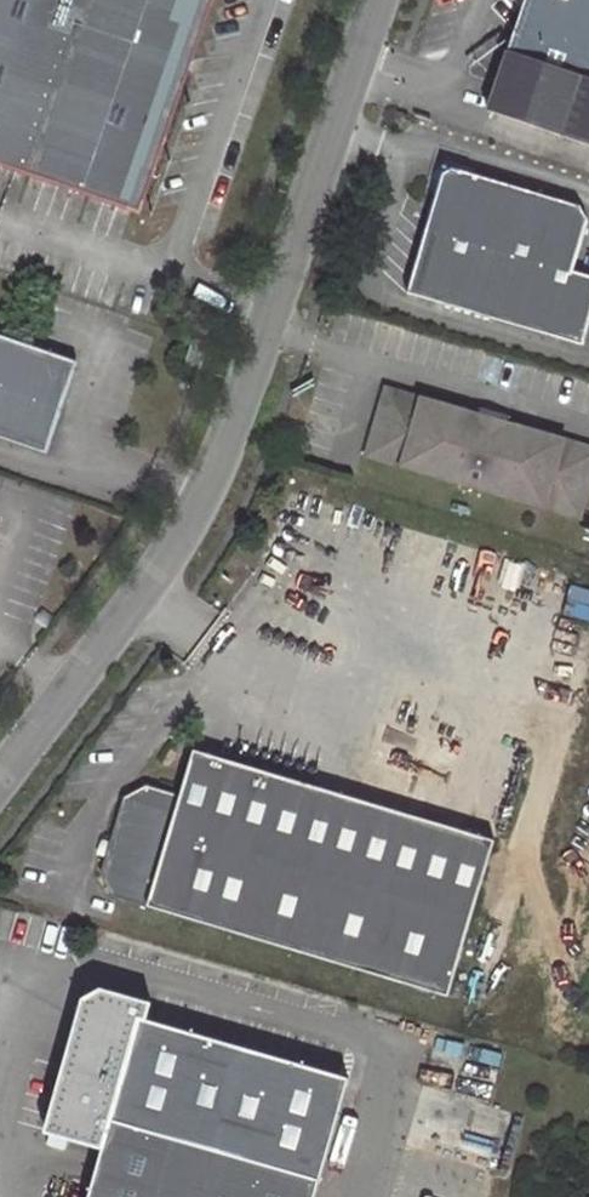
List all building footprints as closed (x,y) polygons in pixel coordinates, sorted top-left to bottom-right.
[(143,214),(214,0),(0,0),(0,166),(143,214)] [(495,96),(490,110),(588,144),(588,0),(526,0),(495,96)] [(581,351),(588,324),(588,281),(571,276),(586,225),(577,210),(456,173),(438,184),(403,299),(581,351)] [(50,454),(65,408),(58,406),(66,381),(66,378),(66,371),(63,365),(59,360),(54,356),(0,338),(0,438),(50,454)] [(65,408),(80,365),(54,356),(59,360),(63,365),(66,371),(66,378),(66,381),(58,406),(65,408)] [(582,519),(588,495),(588,447),(386,387),(366,455),(582,519)] [(107,903),(444,1007),(492,850),(191,757),(178,803),(142,792),(120,803),(94,881),(107,903)] [(101,988),(82,996),(64,1071),(45,1133),(100,1149),(86,1196),(316,1196),(348,1090),(136,1024),(145,997),(101,988)]
